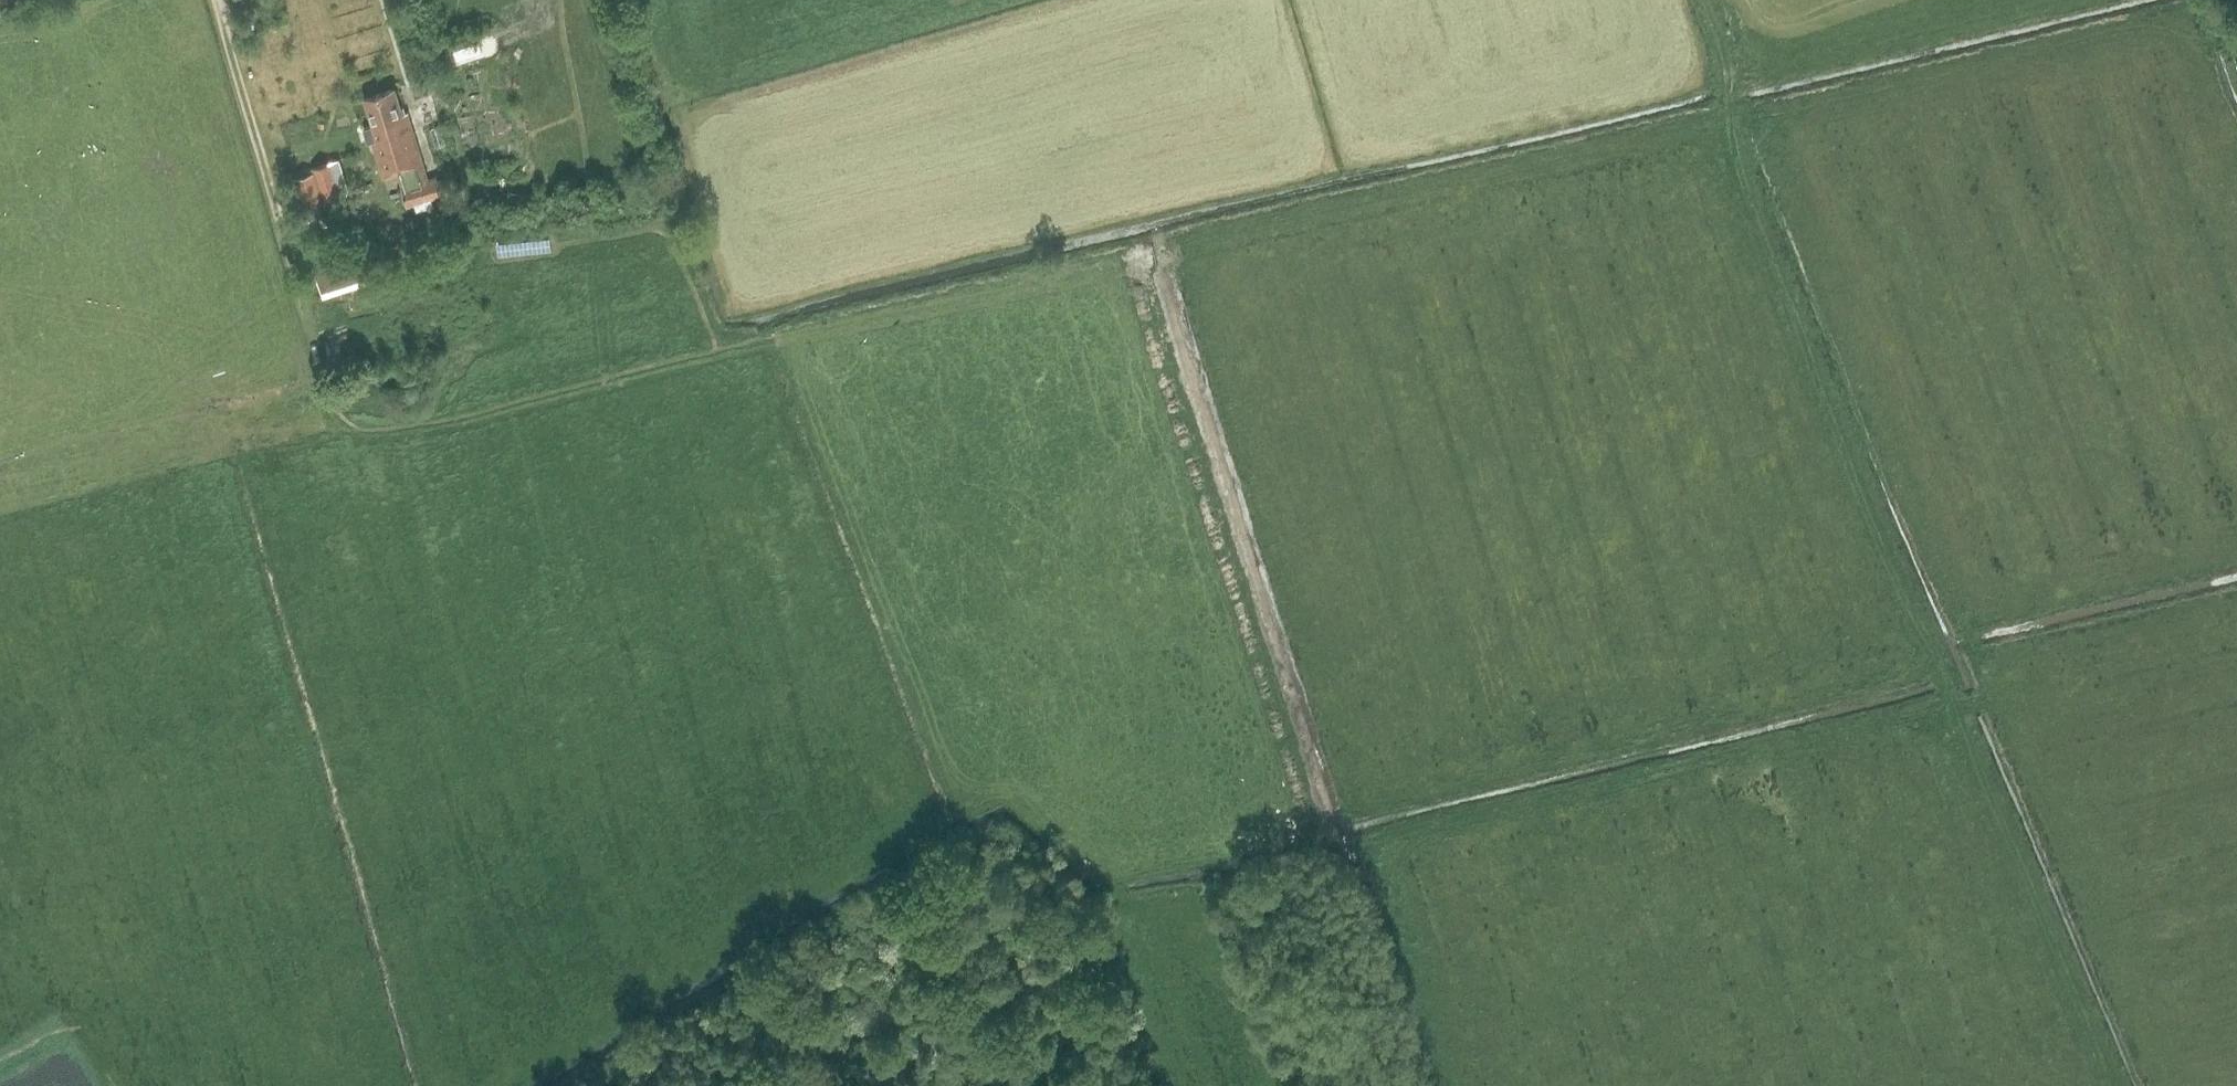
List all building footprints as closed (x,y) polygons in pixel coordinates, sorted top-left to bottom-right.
[(404,186),(402,186),(407,204),(442,194),(436,176),(427,179),(407,111),(402,112),(394,87),(383,91),(365,96),(373,124),(364,127),(368,141),(373,140),(384,176),(400,172),(404,186)] [(332,164),(314,170),(315,172),(322,194),(324,201),(351,192),(340,161),(332,164)] [(322,194),(315,172),(293,179),(303,210),(325,203),(322,194)] [(367,275),(357,244),(316,257),(323,278),(329,294),(356,285),(354,279),(367,275)]
